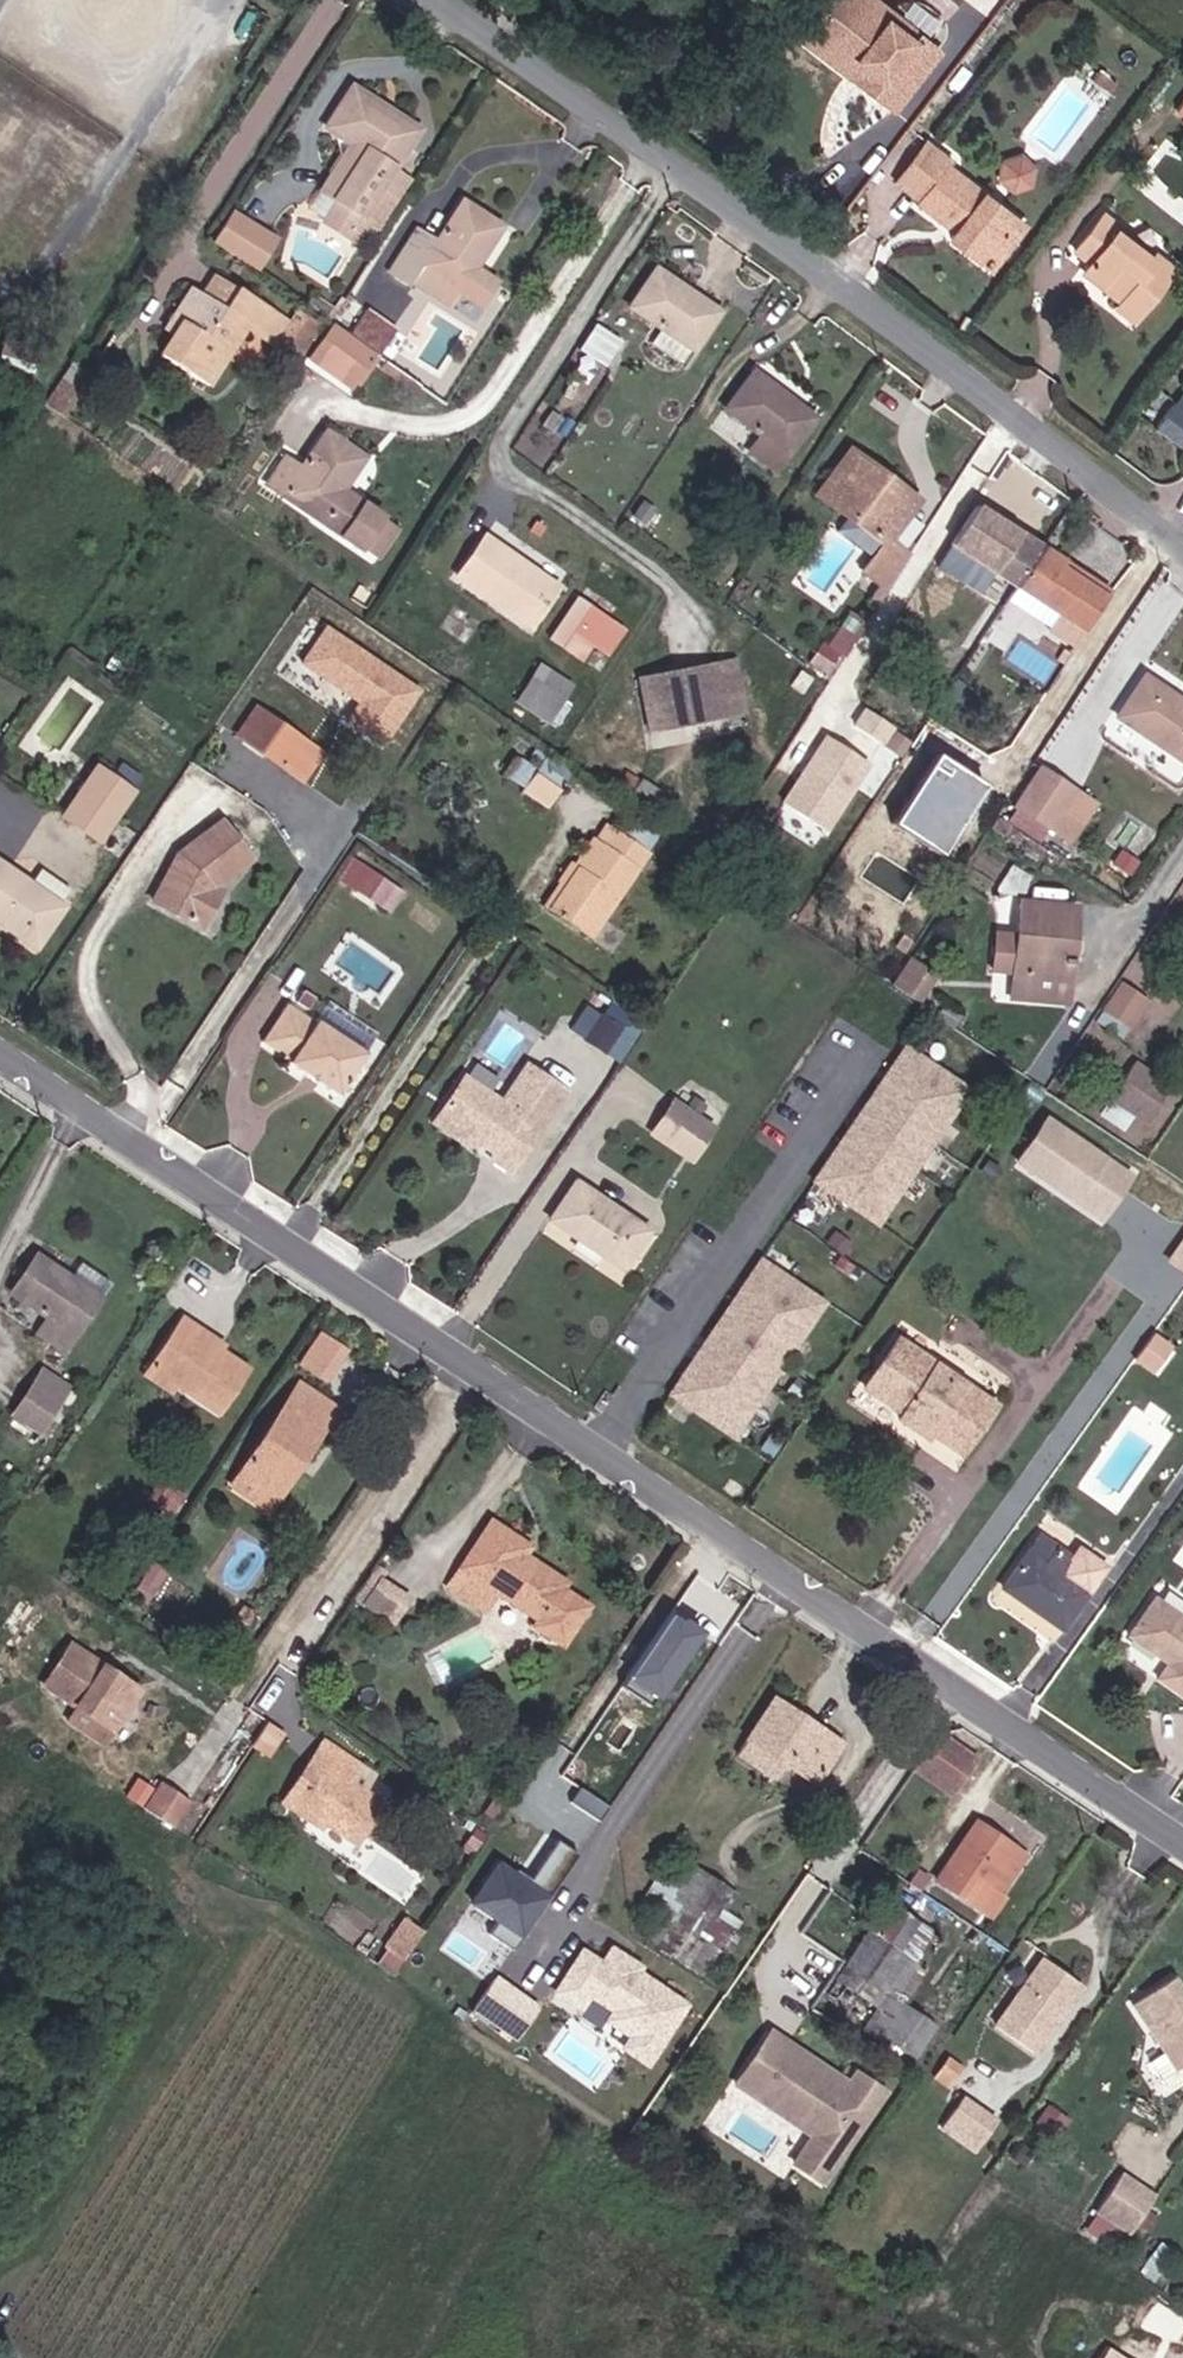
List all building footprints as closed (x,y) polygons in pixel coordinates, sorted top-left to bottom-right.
[(924,45),(889,20),(881,30),(844,0),(810,0),(793,22),(852,68),(839,84),(873,110),(924,45)] [(889,20),(864,0),(844,0),(881,30),(889,20)] [(780,37),(839,84),(852,68),(793,22),(780,37)] [(367,212),(398,166),(381,154),(403,122),(340,79),(313,118),(341,136),(354,146),(326,184),(350,201),(355,205),(367,212)] [(313,176),(326,184),(354,146),(341,136),(313,176)] [(961,266),(996,221),(933,170),(937,164),(910,143),(877,183),(904,205),(900,209),(922,226),(928,219),(945,233),(935,245),(961,266)] [(308,212),(337,232),(355,205),(350,201),(326,184),(308,212)] [(477,273),(453,256),(484,210),(446,186),(418,230),(394,216),(367,262),(387,275),(401,255),(435,278),(461,295),(477,273)] [(266,270),(285,235),(233,206),(214,242),(266,270)] [(1099,304),(1118,320),(1160,263),(1141,248),(1134,256),(1098,228),(1104,222),(1087,208),(1055,248),(1072,263),(1065,271),(1081,285),(1089,277),(1108,293),(1099,304)] [(184,283),(210,300),(229,271),(203,254),(184,283)] [(387,275),(421,298),(435,278),(401,255),(387,275)] [(683,340),(713,301),(652,258),(623,295),(652,316),(641,331),(671,353),(682,339),(683,340)] [(143,346),(193,380),(234,314),(261,330),(280,302),(229,271),(210,300),(184,283),(155,328),(143,346)] [(349,347),(367,320),(343,302),(324,330),(349,347)] [(603,358),(621,333),(593,314),(576,339),(603,358)] [(335,382),(355,352),(349,347),(324,330),(315,324),(294,356),(335,382)] [(723,469),(751,487),(807,412),(749,367),(723,402),(745,419),(755,426),(723,469)] [(1182,407),(1182,387),(1172,379),(1162,391),(1182,407)] [(1168,441),(1182,420),(1182,407),(1162,391),(1141,421),(1168,441)] [(348,534),(368,504),(326,475),(348,443),(308,417),(285,452),(271,441),(252,469),(348,534)] [(711,463),(723,469),(755,426),(745,419),(711,463)] [(810,477),(870,533),(893,500),(858,472),(865,464),(839,442),(810,477)] [(943,540),(1004,581),(1032,540),(971,500),(943,540)] [(348,534),(362,544),(383,514),(368,504),(348,534)] [(440,559),(514,611),(544,567),(469,515),(440,559)] [(851,558),(875,580),(893,552),(870,533),(851,558)] [(1066,640),(1101,587),(1032,540),(1004,581),(1049,610),(1042,621),(1040,624),(1066,640)] [(561,633),(587,596),(563,580),(538,617),(561,633)] [(1042,621),(1049,610),(1004,581),(969,634),(981,641),(1010,601),(1042,621)] [(670,665),(643,670),(653,728),(711,717),(707,700),(723,697),(715,657),(700,659),(701,665),(671,671),(670,665)] [(700,659),(670,665),(671,671),(701,665),(700,659)] [(561,682),(530,661),(521,674),(552,695),(561,682)] [(1138,662),(1112,701),(1182,750),(1182,693),(1138,662)] [(552,695),(521,674),(506,696),(537,717),(552,695)] [(230,723),(258,743),(276,716),(251,696),(230,723)] [(726,714),(723,697),(707,700),(711,717),(726,714)] [(258,743),(292,768),(311,744),(276,716),(258,743)] [(832,830),(873,759),(825,731),(784,801),(832,830)] [(46,795),(83,818),(117,771),(79,745),(46,795)] [(519,766),(544,783),(556,764),(531,748),(519,766)] [(1069,814),(1047,798),(1061,776),(1062,775),(1032,755),(1006,794),(1057,826),(1069,814)] [(507,784),(532,800),(544,783),(519,766),(507,784)] [(1047,798),(1069,814),(1085,791),(1061,776),(1047,798)] [(649,796),(653,787),(632,777),(628,786),(649,796)] [(632,844),(648,819),(615,797),(599,821),(632,844)] [(137,888),(156,899),(213,812),(207,805),(165,837),(137,888)] [(198,873),(236,844),(213,812),(156,899),(183,915),(198,889),(191,885),(198,873)] [(535,897),(576,924),(632,844),(599,821),(591,832),(582,828),(561,859),(535,897)] [(343,873),(353,858),(334,846),(324,861),(343,873)] [(24,934),(54,890),(0,854),(0,917),(24,934)] [(367,889),(376,873),(353,858),(343,873),(367,889)] [(1068,938),(1058,937),(1059,910),(1071,910),(1072,891),(1015,888),(1013,920),(1011,955),(1011,960),(1014,960),(1066,963),(1068,938)] [(1068,938),(1071,910),(1059,910),(1058,937),(1068,938)] [(989,953),(1011,955),(1013,920),(991,918),(989,953)] [(884,973),(908,989),(927,963),(903,947),(884,973)] [(1013,989),(1066,992),(1069,965),(1066,963),(1014,960),(1013,989)] [(1092,1008),(1115,1023),(1140,985),(1116,971),(1092,1008)] [(322,1084),(353,1036),(340,1027),(311,1007),(310,1006),(306,1012),(277,993),(251,1029),(280,1048),(277,1054),(306,1073),(309,1068),(318,1074),(315,1079),(322,1084)] [(350,1012),(321,993),(311,1007),(340,1027),(350,1012)] [(821,1180),(881,1218),(966,1087),(906,1047),(821,1180)] [(464,1150),(478,1160),(531,1080),(499,1058),(471,1099),(451,1128),(455,1128),(466,1137),(464,1150)] [(1095,1090),(1134,1115),(1155,1084),(1116,1058),(1095,1090)] [(440,1128),(451,1128),(471,1099),(437,1076),(414,1110),(440,1128)] [(643,1116),(689,1148),(713,1113),(665,1082),(643,1116)] [(1019,1170),(1076,1205),(1105,1163),(1047,1124),(1019,1170)] [(620,1255),(646,1218),(575,1171),(549,1206),(620,1255)] [(4,1276),(19,1287),(45,1248),(28,1237),(4,1276)] [(24,1317),(57,1338),(95,1282),(45,1248),(19,1287),(37,1299),(24,1317)] [(683,1395),(739,1432),(826,1297),(769,1261),(683,1395)] [(208,1403),(238,1359),(196,1331),(200,1326),(176,1310),(137,1368),(159,1382),(164,1374),(208,1403)] [(313,1360),(330,1331),(313,1320),(295,1349),(313,1360)] [(1143,1360),(1158,1371),(1173,1348),(1158,1339),(1143,1360)] [(966,1458),(998,1410),(896,1342),(865,1389),(908,1418),(902,1427),(935,1449),(940,1440),(966,1458)] [(4,1397),(32,1417),(60,1372),(32,1355),(4,1397)] [(232,1462),(271,1486),(314,1418),(305,1414),(320,1391),(288,1372),(232,1462)] [(305,1414),(314,1418),(327,1396),(320,1391),(305,1414)] [(262,1502),(271,1486),(232,1462),(222,1477),(262,1502)] [(528,1526),(487,1500),(446,1570),(478,1590),(491,1569),(507,1580),(536,1597),(531,1606),(559,1624),(584,1583),(558,1567),(562,1560),(533,1542),(523,1536),(528,1526)] [(1005,1590),(1023,1603),(1059,1551),(1043,1540),(1005,1590)] [(1023,1603),(1060,1628),(1088,1591),(1058,1570),(1067,1556),(1059,1551),(1023,1603)] [(145,1578),(154,1563),(139,1554),(130,1568),(145,1578)] [(353,1584),(381,1603),(392,1587),(371,1573),(380,1560),(372,1555),(353,1584)] [(1147,1606),(1124,1642),(1157,1663),(1163,1656),(1175,1664),(1165,1681),(1182,1692),(1182,1627),(1147,1606)] [(134,1686),(68,1642),(42,1683),(74,1705),(64,1721),(99,1742),(134,1686)] [(740,1728),(809,1773),(837,1733),(766,1688),(740,1728)] [(255,1755),(276,1724),(261,1713),(240,1746),(255,1755)] [(357,1833),(383,1790),(349,1770),(360,1751),(320,1728),(309,1747),(323,1755),(298,1797),(357,1833)] [(284,1789),(298,1797),(323,1755),(309,1747),(284,1789)] [(132,1791),(142,1776),(127,1767),(117,1781),(132,1791)] [(165,1817),(180,1793),(148,1772),(132,1795),(165,1817)] [(591,1813),(601,1798),(571,1778),(561,1792),(591,1813)] [(944,1861),(979,1883),(1008,1841),(972,1818),(944,1861)] [(503,1940),(569,1844),(548,1830),(518,1873),(489,1853),(462,1892),(488,1909),(478,1923),(503,1940)] [(923,1946),(897,1926),(936,1869),(913,1854),(841,1956),(881,1983),(896,1963),(906,1969),(923,1946)] [(668,1858),(634,1937),(708,1969),(728,1922),(720,1918),(734,1886),(668,1858)] [(385,1938),(401,1947),(421,1918),(404,1908),(385,1938)] [(582,1943),(554,1992),(586,2011),(590,2005),(632,2029),(621,2048),(653,2066),(694,1995),(611,1947),(605,1956),(582,1943)] [(989,2013),(1027,2038),(1073,1967),(1035,1944),(989,2013)] [(845,2037),(887,2063),(937,1992),(906,1969),(896,1963),(881,1983),(845,2037)] [(1172,1967),(1131,1993),(1159,2040),(1168,2055),(1182,2046),(1182,1984),(1172,1967)] [(495,1973),(473,2010),(522,2038),(544,2001),(495,1973)] [(792,2050),(797,2044),(762,2019),(757,2026),(792,2050)] [(853,2111),(875,2080),(848,2061),(840,2073),(797,2044),(792,2050),(757,2026),(725,2071),(769,2102),(775,2093),(807,2114),(801,2123),(781,2152),(810,2172),(829,2144),(823,2140),(847,2107),(853,2111)] [(1170,2069),(1182,2061),(1182,2046),(1168,2055),(1159,2040),(1147,2047),(1158,2065),(1170,2069)] [(775,2093),(769,2102),(801,2123),(807,2114),(775,2093)] [(946,2128),(966,2142),(989,2108),(970,2094),(946,2128)] [(829,2144),(853,2111),(847,2107),(823,2140),(829,2144)] [(966,2142),(973,2146),(997,2113),(989,2108),(966,2142)] [(1147,2183),(1113,2161),(1088,2198),(1122,2220),(1147,2183)]
